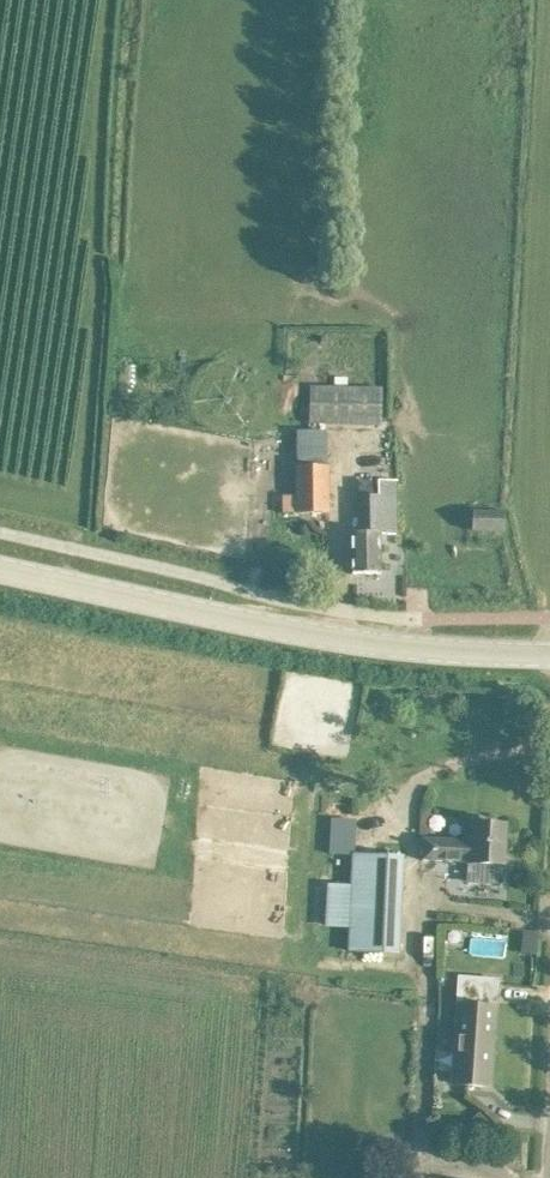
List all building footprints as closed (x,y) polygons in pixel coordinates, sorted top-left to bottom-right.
[(309,408),(309,424),(383,426),(384,390),(310,387),(309,408)] [(295,432),(296,465),(326,464),(325,431),(295,432)] [(390,452),(389,438),(367,438),(367,452),(390,452)] [(298,498),(283,498),(284,514),(298,514),(328,513),(327,489),(326,464),(296,465),(298,490),(298,498)] [(360,533),(352,533),(352,549),(353,574),(380,573),(380,549),(379,534),(397,534),(397,510),(396,480),(379,480),(379,489),(374,489),(374,482),(359,482),(360,509),(360,533)] [(472,530),(504,532),(505,513),(473,512),(472,530)] [(422,860),(468,862),(467,863),(467,882),(502,884),(503,865),(504,865),(506,825),(469,823),(469,841),(424,839),(422,860)] [(328,884),(325,928),(349,929),(348,951),(398,954),(403,858),(353,855),(351,885),(328,884)] [(452,1084),(465,1085),(489,1087),(497,982),(473,980),(458,979),(452,1084)] [(479,1114),(469,1123),(478,1132),(487,1123),(479,1114)]
